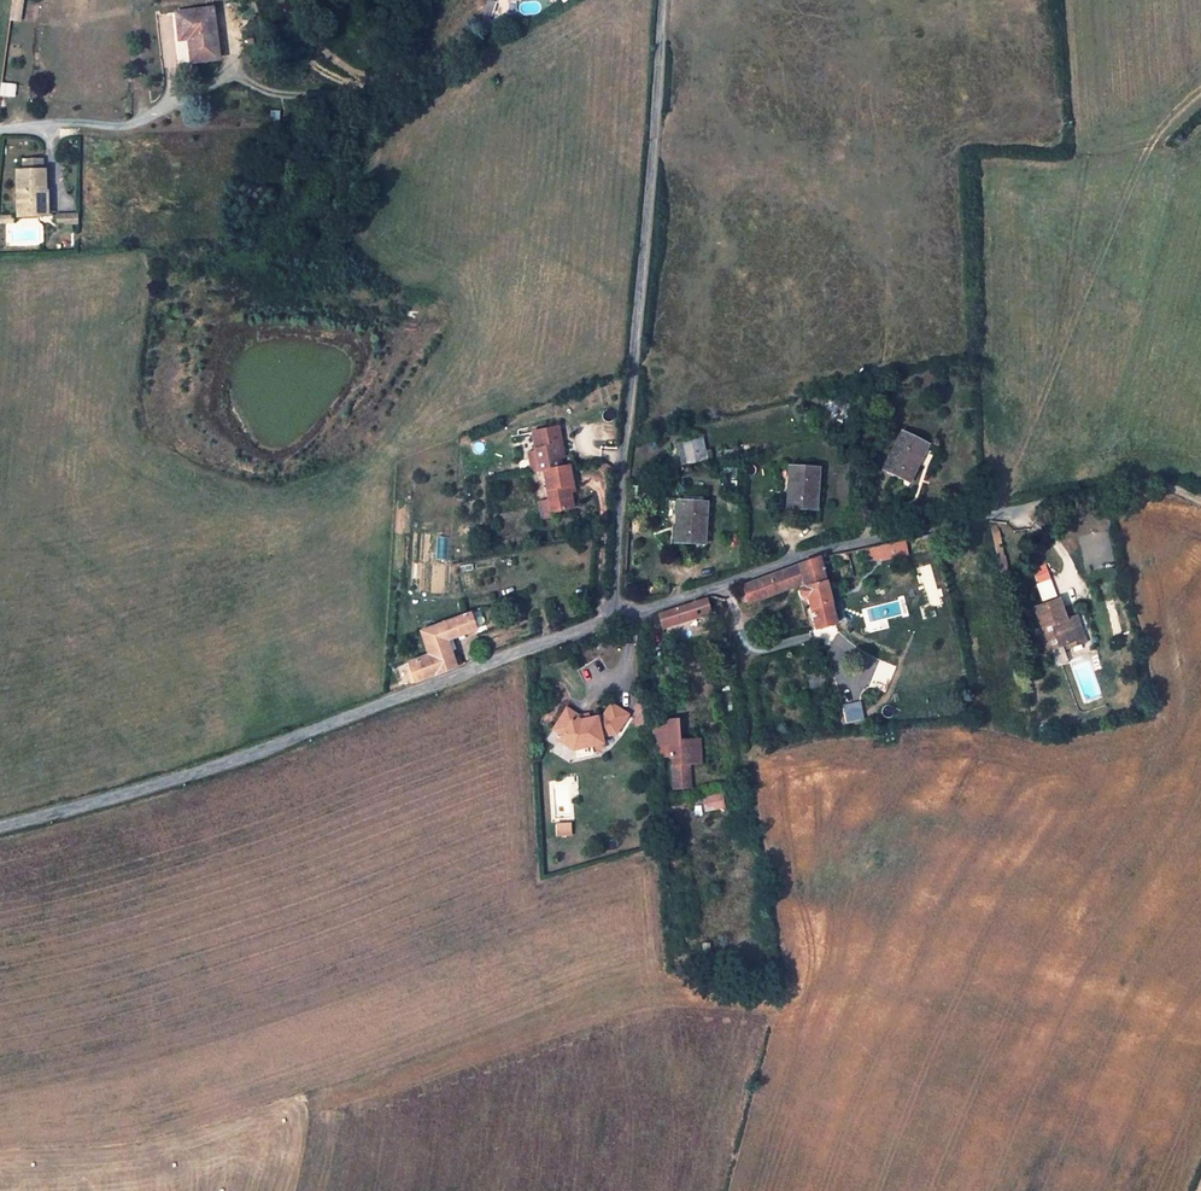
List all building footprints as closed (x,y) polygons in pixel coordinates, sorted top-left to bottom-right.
[(11,18),(21,19),(23,0),(13,0),(11,18)] [(497,2),(491,0),(487,0),(478,27),(488,30),(497,2)] [(219,60),(217,45),(199,48),(195,26),(211,24),(210,9),(175,13),(177,33),(186,31),(187,40),(190,64),(219,60)] [(214,23),(211,24),(195,26),(199,48),(217,45),(214,23)] [(186,31),(177,33),(178,41),(187,40),(186,31)] [(270,109),(270,123),(280,123),(280,110),(270,109)] [(42,160),(23,160),(23,171),(16,171),(17,217),(41,217),(40,192),(45,192),(44,170),(42,170),(42,160)] [(76,224),(77,214),(56,214),(57,225),(76,224)] [(555,428),(530,434),(539,472),(543,472),(548,501),(538,503),(541,520),(551,517),(551,513),(572,509),(569,494),(568,487),(572,487),(568,467),(559,468),(556,452),(554,446),(559,445),(555,428)] [(883,468),(905,479),(917,455),(921,457),(927,445),(901,432),(883,468)] [(703,438),(682,442),(688,464),(708,459),(703,438)] [(682,465),(688,464),(682,442),(676,444),(682,465)] [(909,481),(921,457),(917,455),(905,479),(909,481)] [(789,468),(788,480),(793,481),(791,508),(816,509),(819,470),(789,468)] [(678,502),(677,514),(682,515),(680,542),(704,543),(707,503),(678,502)] [(901,543),(875,546),(877,560),(902,558),(901,543)] [(859,549),(847,552),(849,560),(860,558),(859,549)] [(847,552),(835,554),(837,562),(849,560),(847,552)] [(804,588),(825,583),(818,558),(798,565),(802,582),(804,588)] [(749,604),(802,582),(798,565),(741,586),(741,587),(748,602),(749,604)] [(835,624),(825,583),(804,588),(801,589),(798,591),(799,596),(802,597),(803,599),(807,599),(815,629),(835,624)] [(742,605),(748,602),(741,587),(737,593),(742,605)] [(689,603),(693,618),(709,612),(704,599),(689,603)] [(1058,600),(1034,608),(1049,650),(1065,644),(1079,639),(1073,622),(1067,624),(1065,619),(1058,600)] [(657,613),(662,628),(693,618),(689,603),(657,613)] [(446,642),(476,631),(470,614),(419,633),(428,656),(407,664),(408,667),(415,684),(462,665),(459,657),(453,659),(446,642)] [(1078,620),(1073,622),(1079,639),(1081,643),(1086,642),(1078,620)] [(1081,643),(1079,639),(1065,644),(1067,648),(1081,643)] [(411,685),(415,684),(408,667),(404,668),(411,685)] [(580,716),(568,708),(554,729),(563,735),(559,741),(573,750),(576,749),(591,746),(592,750),(604,747),(602,737),(617,734),(629,715),(612,704),(604,716),(589,719),(590,722),(585,723),(579,719),(580,716)] [(580,716),(579,719),(585,723),(590,722),(589,719),(588,714),(580,716)] [(670,726),(655,727),(657,759),(670,757),(672,790),(686,789),(685,765),(699,764),(698,739),(678,740),(678,746),(671,746),(670,726)] [(591,746),(576,749),(578,757),(593,753),(592,750),(591,746)] [(720,795),(701,798),(703,812),(722,809),(720,795)] [(573,836),(572,823),(556,824),(557,837),(573,836)]
